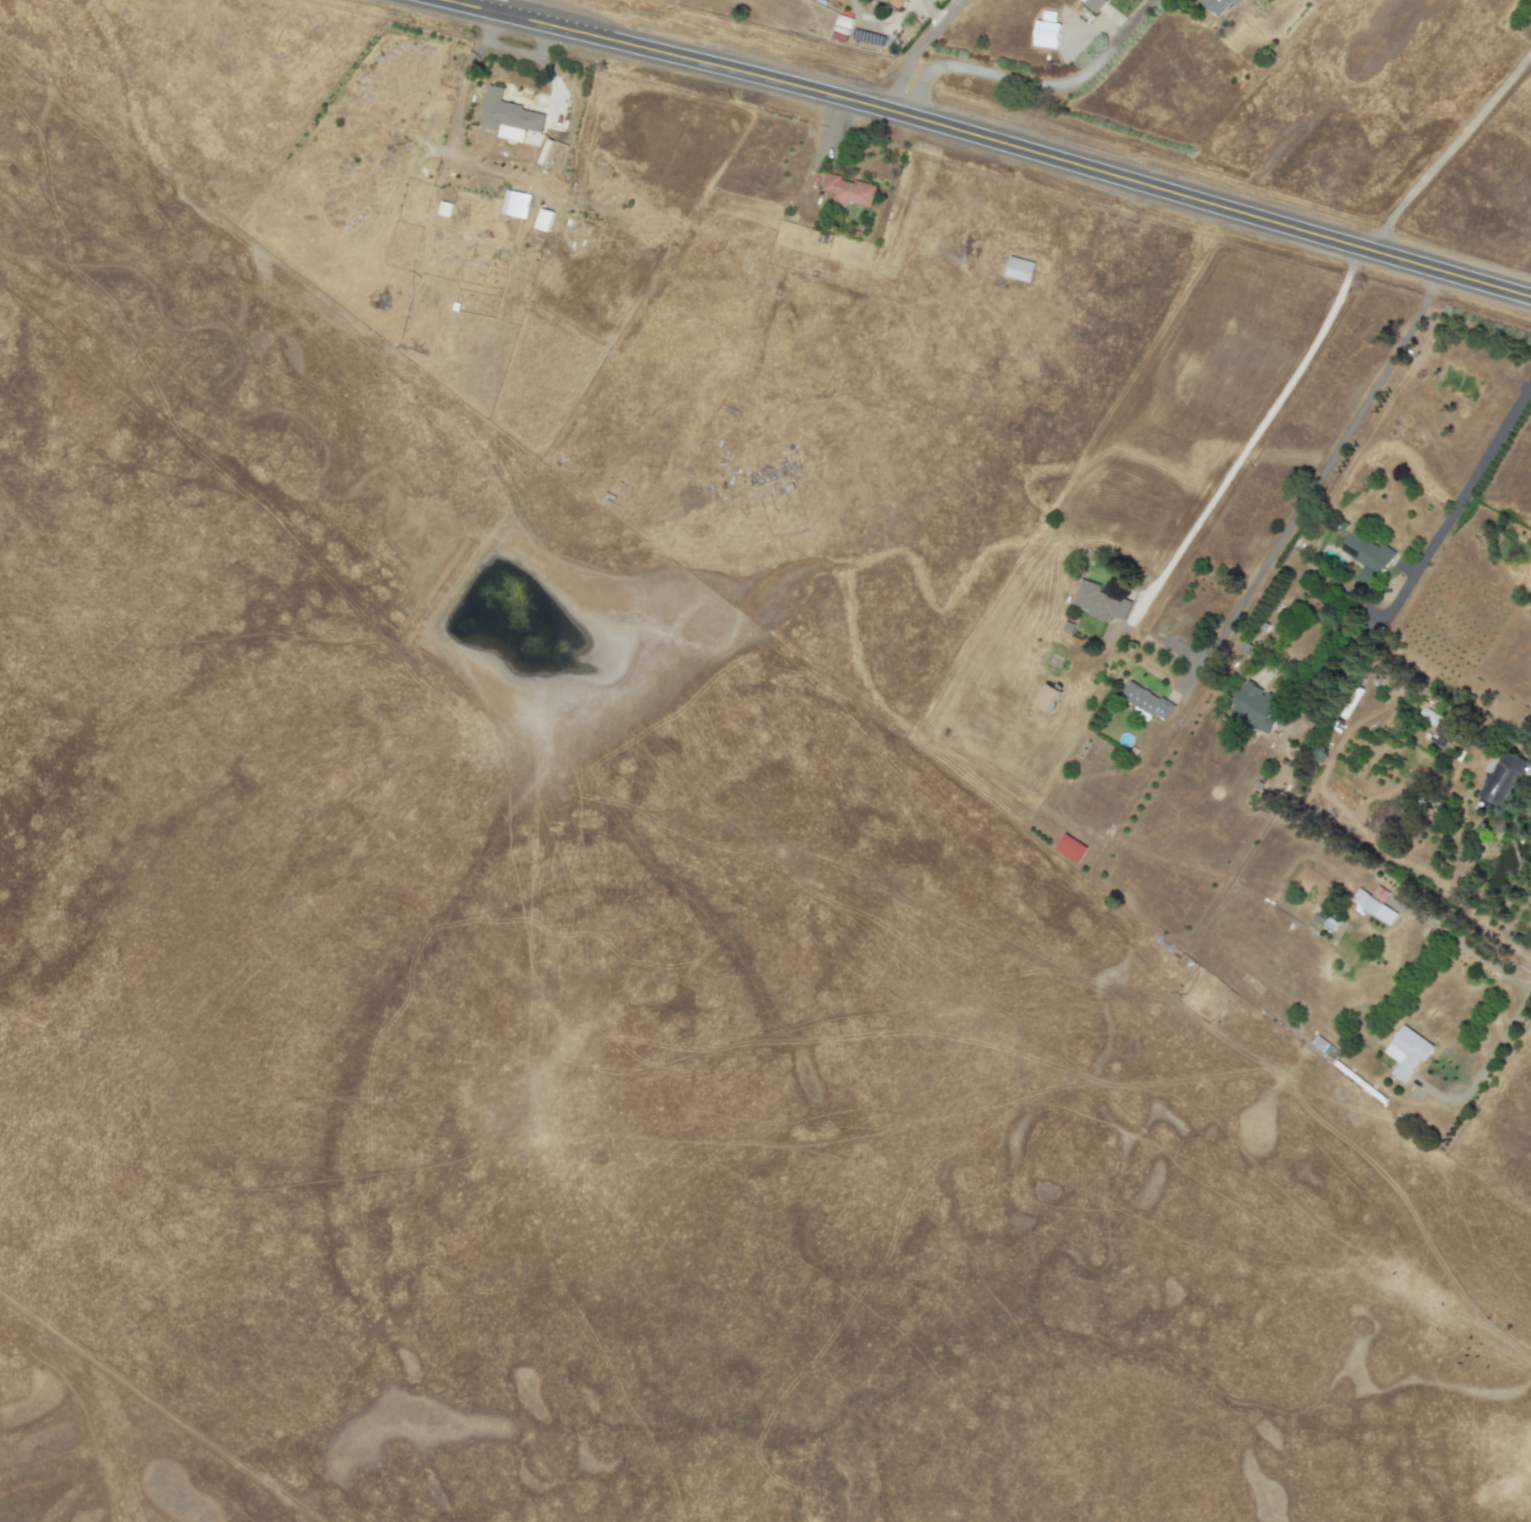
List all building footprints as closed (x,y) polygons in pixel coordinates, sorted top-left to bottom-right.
[(899,9),(905,0),(886,0),(899,9)] [(1107,0),(1082,0),(1081,2),(1097,14),(1107,0)] [(1200,1),(1218,17),(1231,3),(1236,7),(1242,0),(1201,0),(1200,1)] [(1058,48),(1059,23),(1035,22),(1034,47),(1058,48)] [(545,112),(501,103),(504,88),(488,85),(480,127),(498,131),(497,137),(523,142),(526,130),(541,133),(545,112)] [(876,186),(826,174),(821,191),(834,194),(832,203),(845,206),(846,202),(870,207),(876,186)] [(511,208),(527,211),(531,196),(514,192),(511,208)] [(437,214),(448,217),(452,204),(440,201),(437,214)] [(534,227),(547,232),(553,212),(541,208),(534,227)] [(1004,276),(1030,283),(1036,263),(1010,256),(1004,276)] [(1394,551),(1381,543),(1379,546),(1352,530),(1340,551),(1363,565),(1355,578),(1373,588),(1394,551)] [(1072,605),(1089,610),(1087,616),(1108,623),(1110,615),(1125,620),(1131,603),(1100,592),(1102,586),(1082,579),(1072,605)] [(1175,706),(1129,681),(1120,698),(1166,723),(1175,706)] [(1266,736),(1280,716),(1273,711),(1278,703),(1247,681),(1227,709),(1266,736)] [(1034,704),(1050,712),(1061,691),(1045,683),(1034,704)] [(1441,717),(1424,707),(1419,717),(1435,727),(1441,717)] [(1476,796),(1500,809),(1526,762),(1498,747),(1484,772),(1488,774),(1476,796)] [(1079,863),(1087,846),(1063,835),(1055,851),(1079,863)] [(1388,892),(1377,886),(1372,896),(1383,902),(1388,892)] [(1397,914),(1361,890),(1352,903),(1388,927),(1397,914)] [(1433,1045),(1403,1025),(1384,1053),(1398,1063),(1390,1074),(1406,1085),(1433,1045)] [(1339,1051),(1318,1035),(1308,1049),(1329,1065),(1339,1051)]
